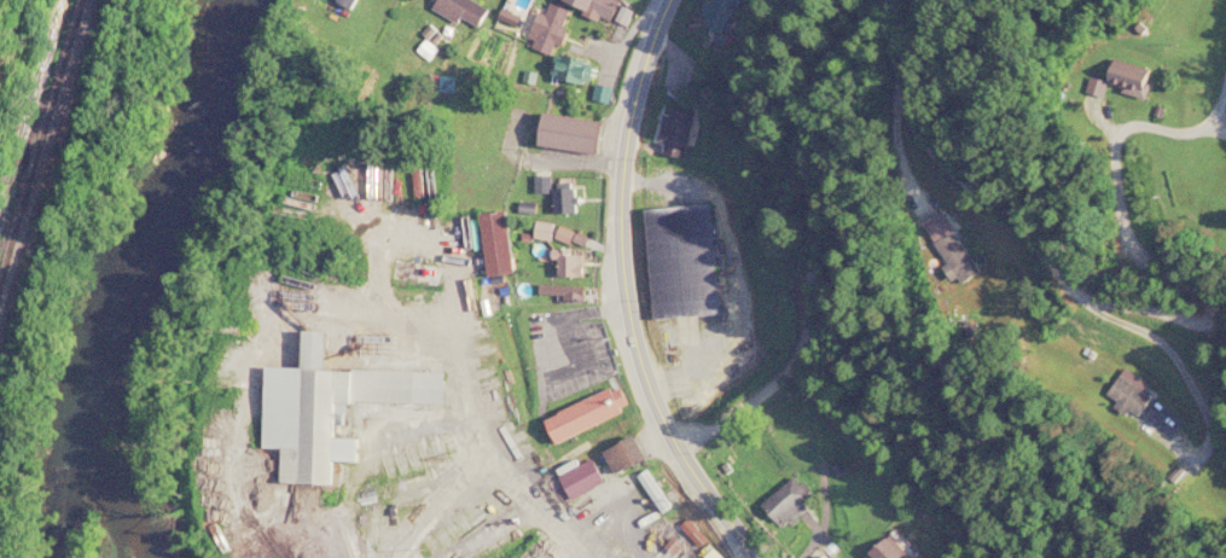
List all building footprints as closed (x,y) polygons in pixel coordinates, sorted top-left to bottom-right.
[(477,30),(489,9),(474,0),(433,0),(431,3),(477,30)] [(611,20),(619,0),(559,0),(611,20)] [(734,0),(708,0),(698,24),(720,33),(734,0)] [(570,9),(544,2),(534,39),(536,39),(533,47),(557,54),(570,9)] [(588,86),(593,62),(556,54),(551,78),(588,86)] [(1152,70),(1110,58),(1102,88),(1144,99),(1152,70)] [(666,108),(658,154),(686,158),(693,112),(666,108)] [(597,153),(600,120),(541,113),(537,146),(597,153)] [(551,176),(535,176),(535,193),(551,193),(551,176)] [(575,212),(575,185),(554,185),(554,212),(575,212)] [(718,315),(712,204),(646,208),(653,319),(718,315)] [(480,211),(485,274),(512,272),(507,209),(480,211)] [(551,239),(553,222),(536,221),(534,237),(551,239)] [(933,244),(948,265),(945,267),(957,286),(980,271),(953,231),(933,244)] [(554,275),(583,275),(583,248),(554,248),(554,275)] [(445,402),(445,370),(325,368),(325,329),(302,328),(300,432),(281,432),(280,482),(332,483),(334,400),(445,402)] [(1114,415),(1145,413),(1143,375),(1112,376),(1114,415)] [(555,442),(630,407),(618,384),(544,418),(555,442)] [(646,456),(632,433),(602,451),(616,474),(646,456)] [(559,473),(569,497),(604,482),(594,459),(559,473)] [(763,509),(786,527),(815,491),(791,472),(763,509)] [(888,534),(866,553),(870,557),(910,557),(888,534)]
